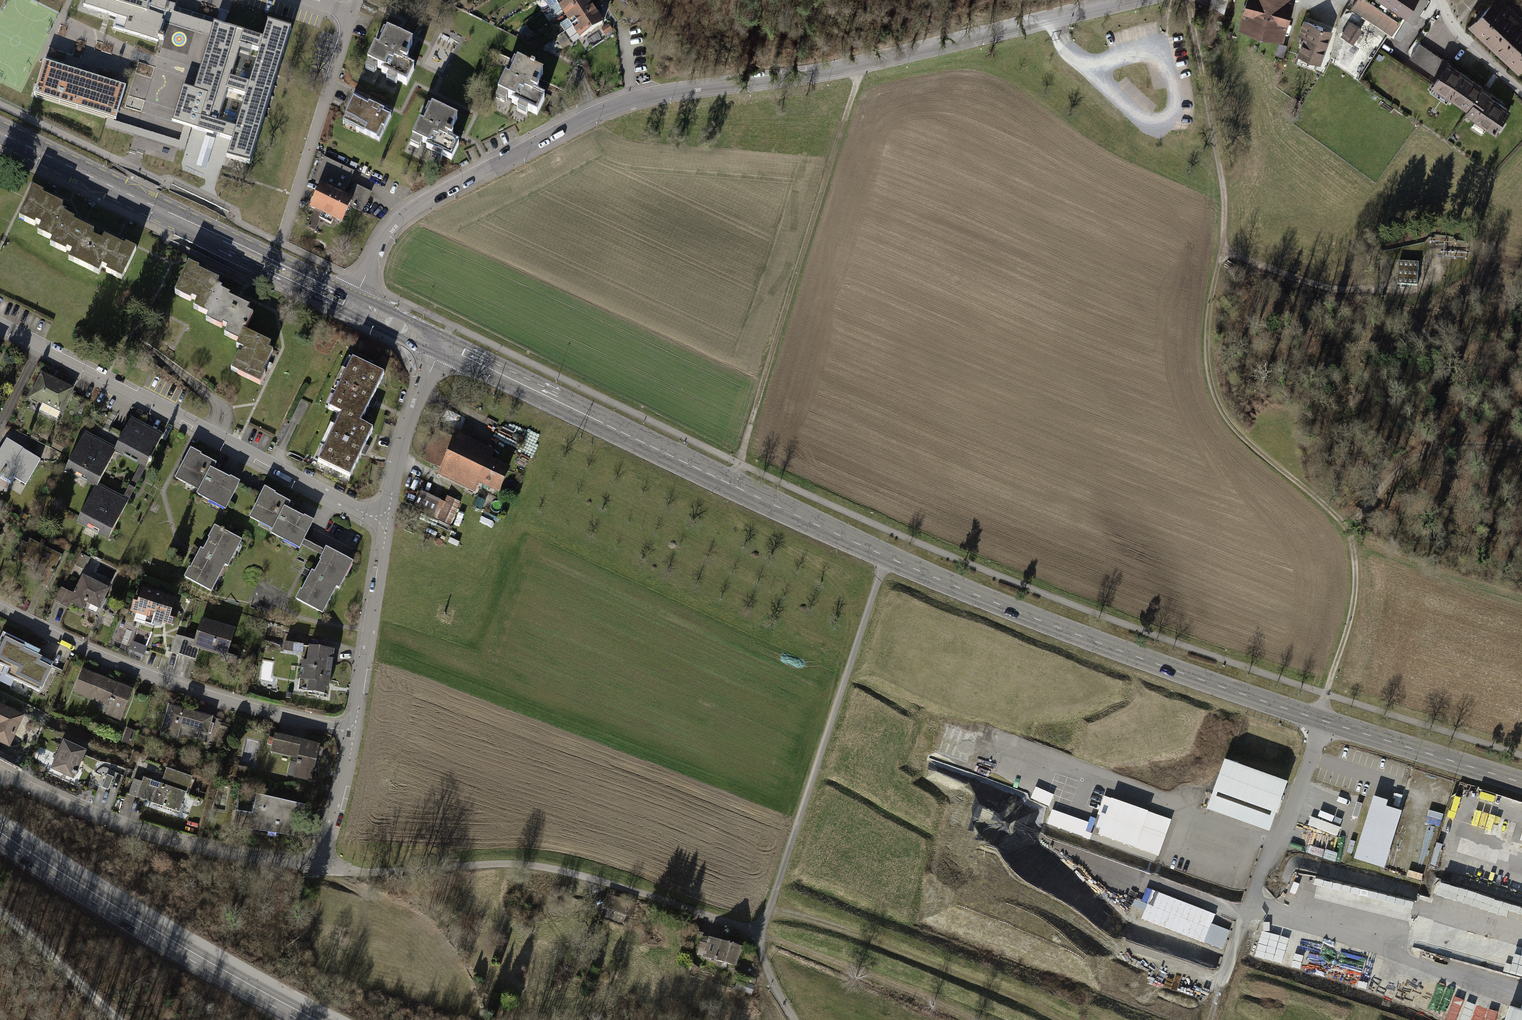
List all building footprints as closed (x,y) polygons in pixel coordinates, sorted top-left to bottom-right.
[(131,12),(126,27),(158,37),(164,19),(146,14),(151,0),(91,0),(131,12)] [(581,40),(606,24),(595,7),(590,0),(554,0),(581,40)] [(1238,31),(1283,43),(1294,0),(1247,0),(1238,31)] [(1351,9),(1392,35),(1403,17),(1414,23),(1429,0),(1428,0),(1356,0),(1351,9)] [(1465,25),(1516,71),(1521,65),(1521,16),(1504,0),(1488,0),(1465,25)] [(1303,39),(1296,58),(1321,66),(1325,53),(1327,54),(1334,32),(1303,21),(1297,37),(1303,39)] [(1362,31),(1350,22),(1341,37),(1354,45),(1362,31)] [(231,155),(256,162),(289,29),(269,23),(264,40),(242,34),(243,31),(215,24),(197,90),(183,87),(174,122),(235,139),(231,155)] [(610,24),(602,30),(606,36),(614,31),(610,24)] [(375,47),(366,67),(408,88),(417,70),(403,63),(413,43),(389,32),(380,50),(375,47)] [(1435,74),(1444,60),(1418,42),(1408,56),(1435,74)] [(1287,47),(1279,45),(1276,56),(1283,58),(1287,47)] [(126,85),(44,60),(34,93),(116,118),(126,85)] [(1435,74),(1428,84),(1464,109),(1462,112),(1492,132),(1508,108),(1487,94),(1489,91),(1444,60),(1435,74)] [(545,74),(520,62),(511,82),(505,80),(498,95),(535,112),(543,93),(537,90),(545,74)] [(355,100),(343,124),(378,141),(390,117),(355,100)] [(450,134),(457,119),(432,107),(424,124),(420,122),(412,138),(451,156),(457,144),(451,141),(453,136),(450,134)] [(187,152),(201,155),(205,138),(190,135),(187,152)] [(352,174),(324,160),(317,184),(322,187),(311,209),(322,214),(319,220),(330,224),(332,220),(341,224),(350,205),(362,211),(371,193),(355,185),(348,200),(341,197),(352,174)] [(37,233),(54,241),(65,217),(66,214),(61,212),(63,206),(42,197),(43,194),(33,189),(19,218),(35,226),(36,224),(41,227),(37,233)] [(70,259),(85,266),(97,241),(92,238),(94,233),(73,223),(74,221),(65,217),(54,241),(52,244),(66,251),(68,249),(73,252),(70,259)] [(102,243),(97,241),(85,266),(98,272),(101,265),(109,269),(107,272),(122,279),(135,251),(126,246),(125,248),(104,238),(102,243)] [(1418,263),(1398,262),(1397,284),(1416,285),(1418,263)] [(209,316),(221,290),(222,289),(217,286),(219,281),(198,271),(199,269),(189,264),(174,294),(191,302),(192,299),(197,301),(194,308),(209,316)] [(239,342),(244,332),(252,315),(247,312),(249,307),(229,297),(230,295),(221,290),(209,316),(206,321),(221,328),(222,325),(227,327),(224,334),(239,342)] [(239,356),(232,371),(261,385),(266,375),(264,374),(274,353),(269,351),(272,345),(244,332),(239,342),(237,347),(245,351),(242,357),(239,356)] [(384,375),(351,358),(327,408),(339,413),(360,424),(384,375)] [(43,404),(40,411),(57,420),(73,390),(43,374),(30,398),(43,404)] [(360,424),(339,413),(316,460),(350,477),(372,430),(360,424)] [(131,420),(115,452),(141,466),(146,468),(162,436),(131,420)] [(440,440),(430,460),(447,468),(442,477),(478,494),(483,482),(501,491),(513,468),(495,459),(501,448),(465,431),(457,448),(440,440)] [(84,436),(67,468),(98,485),(115,452),(84,436)] [(0,451),(0,478),(9,483),(13,477),(26,485),(41,460),(7,439),(0,451)] [(222,466),(191,451),(176,481),(200,492),(198,497),(227,511),(240,484),(219,474),(222,466)] [(126,504),(146,468),(141,466),(124,498),(98,485),(67,468),(65,472),(96,488),(110,496),(126,504)] [(96,488),(77,523),(108,539),(126,504),(110,496),(96,488)] [(267,488),(252,517),(276,529),(273,535),(302,550),(317,522),(289,508),(293,501),(267,488)] [(445,503),(422,491),(414,506),(451,526),(464,504),(449,495),(445,503)] [(201,551),(186,579),(211,592),(225,565),(228,567),(241,541),(216,528),(204,552),(201,551)] [(62,556),(30,541),(21,558),(47,571),(40,584),(48,588),(55,574),(53,573),(62,556)] [(313,573),(298,601),(323,613),(337,587),(341,589),(354,564),(327,550),(315,574),(313,573)] [(65,591),(59,605),(72,611),(77,601),(99,612),(110,587),(86,576),(76,597),(65,591)] [(137,599),(133,611),(147,616),(145,623),(154,626),(155,621),(162,623),(164,616),(169,617),(174,601),(143,591),(140,600),(137,599)] [(178,633),(172,653),(195,660),(199,650),(229,659),(238,629),(204,619),(197,639),(178,633)] [(132,649),(147,653),(154,630),(140,625),(132,649)] [(0,640),(0,664),(9,669),(6,676),(39,691),(52,665),(22,651),(25,644),(3,633),(0,640)] [(337,650),(312,646),(305,693),(329,697),(337,650)] [(137,693),(88,673),(79,693),(112,706),(109,714),(125,720),(137,693)] [(0,704),(0,743),(8,748),(24,717),(0,704)] [(172,706),(163,734),(179,739),(182,729),(210,738),(216,720),(172,706)] [(936,750),(969,761),(980,730),(947,718),(936,750)] [(275,734),(272,750),(299,756),(295,776),(311,780),(319,745),(275,734)] [(67,738),(51,770),(75,781),(90,749),(67,738)] [(1288,783),(1226,761),(1214,794),(1207,792),(1201,807),(1270,832),(1288,783)] [(133,780),(129,794),(178,811),(190,776),(166,768),(161,783),(143,777),(141,782),(133,780)] [(107,774),(101,787),(108,790),(114,777),(107,774)] [(1352,836),(1362,794),(1326,785),(1315,827),(1352,836)] [(1104,795),(1092,834),(1109,844),(1113,834),(1133,841),(1130,851),(1159,862),(1163,851),(1166,853),(1178,822),(1104,795)] [(303,806),(261,797),(258,814),(237,812),(236,826),(284,833),(287,818),(295,820),(296,816),(301,817),(303,806)] [(1389,804),(1375,800),(1356,862),(1385,870),(1402,814),(1387,809),(1389,804)] [(1515,830),(1517,823),(1504,820),(1497,845),(1517,852),(1513,863),(1521,866),(1521,832),(1515,830)] [(1305,873),(1291,869),(1288,879),(1301,884),(1305,873)] [(1367,901),(1377,904),(1382,891),(1372,887),(1367,901)] [(1189,902),(1170,896),(1159,933),(1220,953),(1230,923),(1187,909),(1189,902)] [(1372,924),(1397,930),(1400,915),(1376,909),(1372,924)] [(1418,911),(1411,942),(1453,952),(1449,969),(1521,986),(1521,936),(1418,911)] [(751,946),(720,934),(712,954),(743,966),(751,946)] [(1334,959),(1331,976),(1357,981),(1360,963),(1334,959)] [(745,990),(753,992),(757,977),(749,975),(745,990)] [(1508,1005),(1503,1019),(1521,1019),(1521,1009),(1508,1005)]
